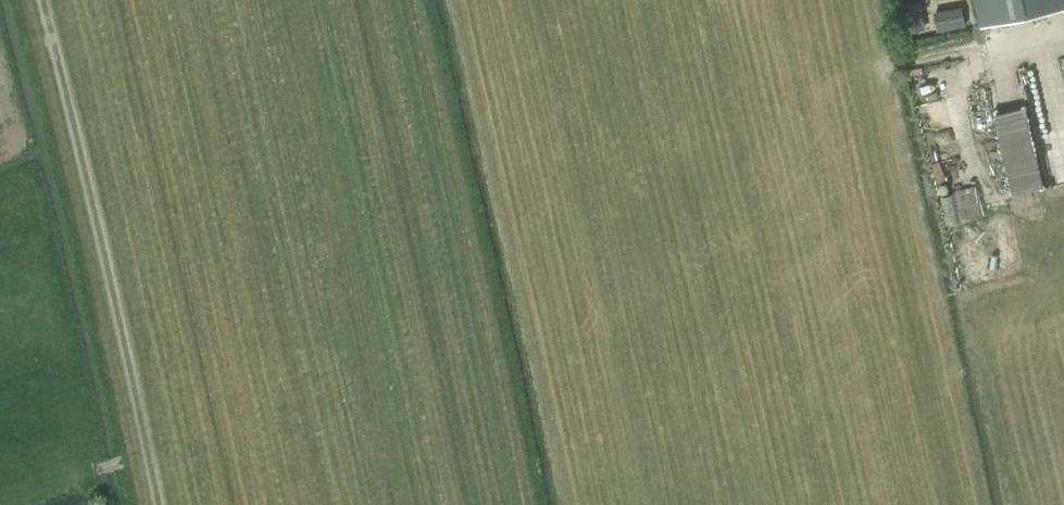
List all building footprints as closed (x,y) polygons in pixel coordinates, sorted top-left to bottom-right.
[(1063,10),(1063,0),(977,0),(983,28),(1063,10)] [(927,29),(922,2),(900,6),(905,33),(927,29)] [(933,12),(937,32),(966,26),(962,6),(933,12)] [(1063,183),(1063,136),(1046,140),(1057,185),(1063,183)] [(961,187),(963,217),(983,216),(981,186),(961,187)]
